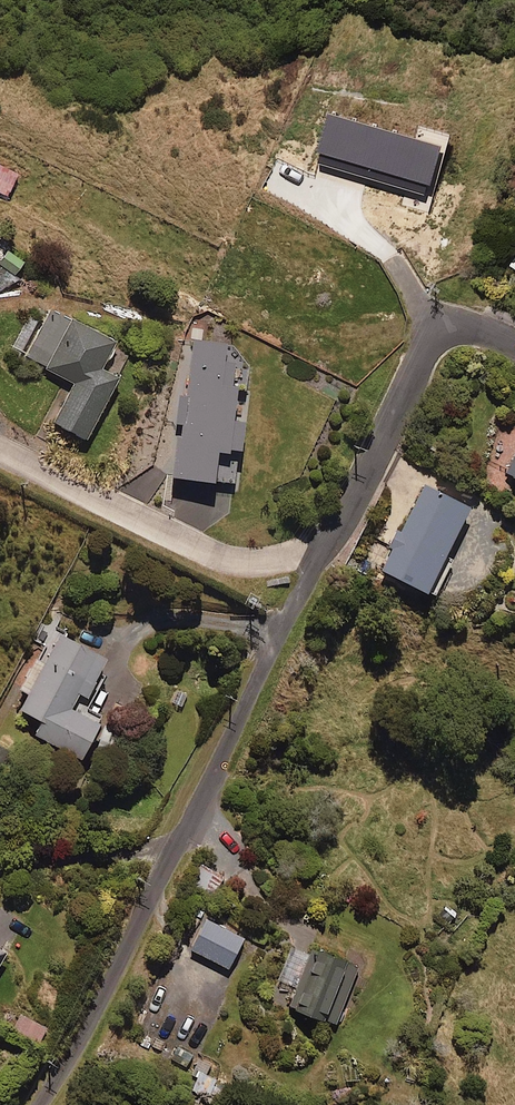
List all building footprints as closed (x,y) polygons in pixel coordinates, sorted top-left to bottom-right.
[(6,285),(21,254),(0,243),(0,282),(6,285)] [(106,367),(120,339),(38,298),(12,349),(73,380),(52,420),(84,436),(117,372),(106,367)] [(223,338),(193,334),(172,473),(211,479),(216,444),(238,448),(243,416),(230,414),(234,387),(244,388),(247,364),(235,347),(222,346),(223,338)] [(512,450),(504,469),(514,474),(514,452),(512,450)] [(467,501),(422,480),(381,566),(434,591),(451,556),(443,552),(467,501)] [(101,651),(57,630),(20,706),(40,715),(33,729),(79,752),(96,715),(68,702),(75,687),(91,694),(104,667),(95,663),(101,651)] [(242,933),(204,914),(188,945),(226,965),(242,933)] [(312,953),(291,945),(278,979),(297,986),(290,1004),(335,1021),(357,962),(315,946),(312,953)] [(45,1022),(20,1009),(10,1028),(36,1041),(45,1022)]
